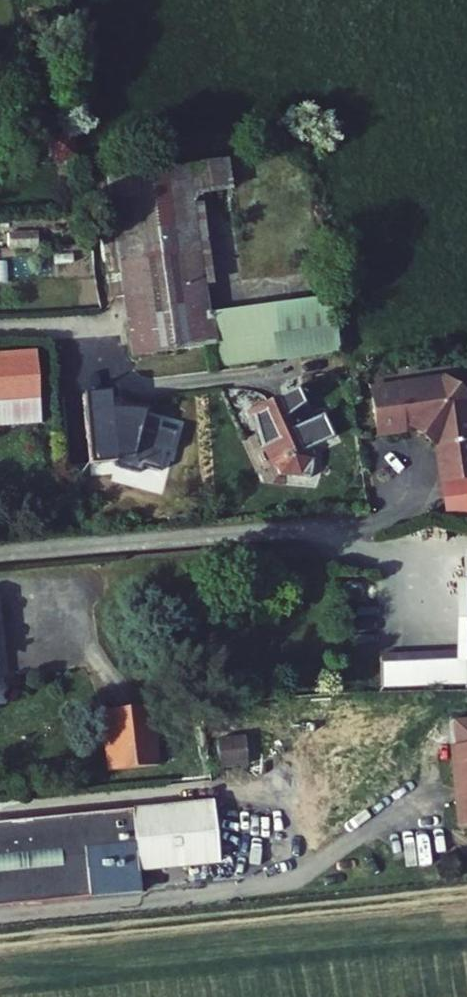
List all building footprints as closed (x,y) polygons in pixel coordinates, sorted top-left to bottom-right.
[(53,159),(77,155),(73,133),(49,137),(53,159)] [(222,359),(286,350),(280,299),(215,307),(211,278),(252,273),(236,152),(102,169),(118,291),(132,289),(138,338),(218,328),(222,359)] [(286,350),(344,343),(338,292),(280,299),(286,350)] [(48,400),(42,348),(0,352),(0,405),(48,400)] [(381,423),(409,419),(413,414),(439,433),(442,471),(466,468),(466,385),(446,368),(376,375),(381,423)] [(306,420),(289,387),(251,405),(278,459),(282,466),(306,467),(320,447),(316,440),(335,430),(325,410),(306,420)] [(50,416),(48,400),(0,405),(0,422),(50,416)] [(396,678),(466,678),(466,648),(390,648),(396,678)] [(115,709),(122,769),(171,764),(165,704),(115,709)] [(247,764),(244,737),(229,738),(232,765),(247,764)] [(458,744),(462,787),(466,786),(466,793),(466,743),(458,744)] [(0,823),(0,906),(98,896),(93,848),(144,842),(147,870),(231,861),(225,800),(0,823)]
